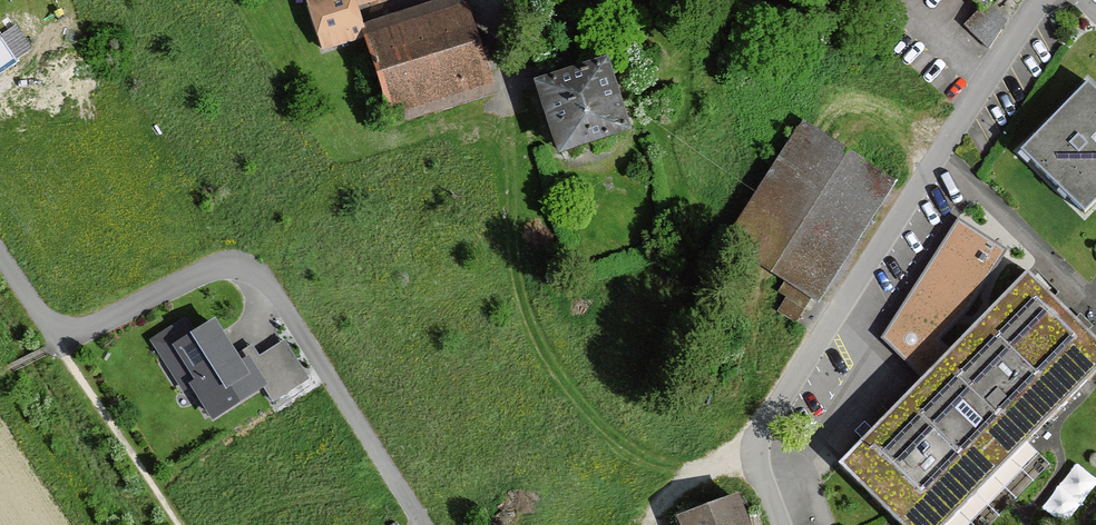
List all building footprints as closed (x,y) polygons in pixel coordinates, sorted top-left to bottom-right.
[(363,26),(358,9),(388,0),(305,0),(322,53),(367,39),(363,26)] [(469,0),(445,0),(363,26),(367,39),(396,128),(499,96),(469,0)] [(616,61),(541,86),(567,162),(642,137),(616,61)] [(1020,149),(1083,213),(1095,200),(1095,88),(1089,81),(1020,149)] [(802,122),(727,242),(822,301),(897,182),(802,122)] [(848,465),(911,524),(956,524),(1095,381),(1095,334),(1034,274),(848,465)] [(244,367),(214,318),(194,330),(187,317),(149,340),(183,394),(191,389),(213,424),(266,391),(270,388),(254,361),(244,367)] [(309,381),(286,342),(254,361),(270,388),(266,391),(274,403),(309,381)] [(1045,502),(1071,517),(1095,475),(1095,469),(1073,456),(1045,502)] [(685,520),(687,524),(759,524),(749,497),(685,520)]
